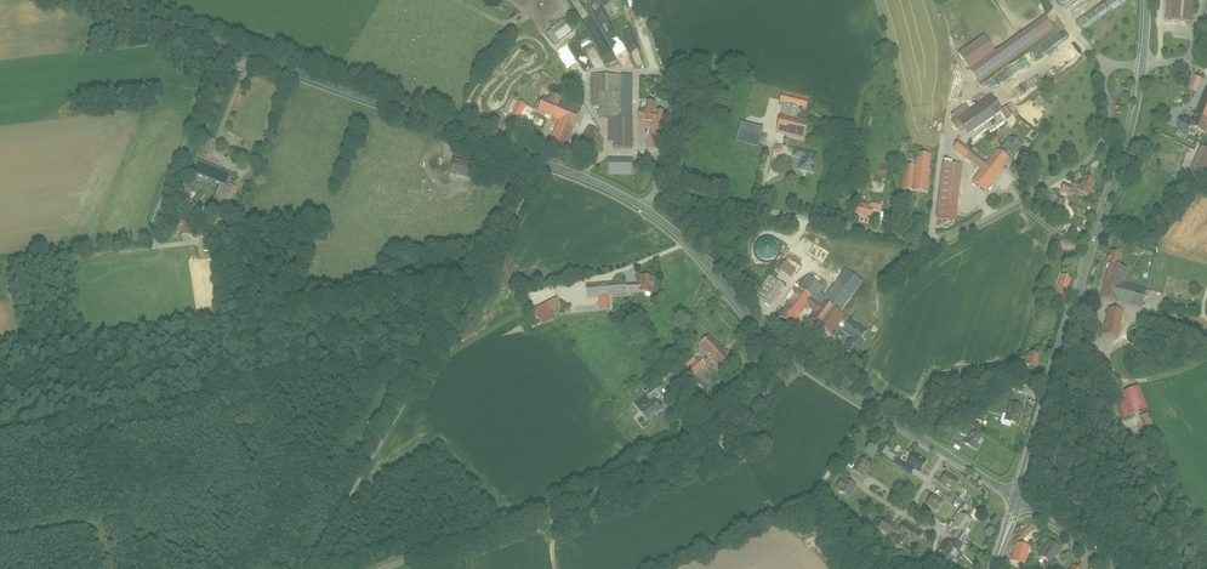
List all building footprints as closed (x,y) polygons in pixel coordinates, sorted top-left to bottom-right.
[(1152,29),(1166,30),(1167,19),(1192,21),(1193,0),(1154,0),(1152,29)] [(550,30),(560,41),(572,31),(562,20),(550,30)] [(979,83),(1053,29),(1046,20),(998,54),(984,35),(958,54),(979,83)] [(632,87),(624,87),(624,75),(591,75),(590,106),(599,106),(599,119),(612,119),(612,148),(633,148),(633,114),(631,114),(632,87)] [(1193,75),(1188,88),(1199,92),(1204,79),(1193,75)] [(549,79),(542,86),(547,91),(554,84),(549,79)] [(1206,130),(1206,89),(1206,88),(1192,122),(1181,117),(1177,126),(1179,127),(1177,131),(1186,135),(1187,132),(1195,135),(1197,130),(1205,133),(1206,130)] [(781,103),(786,104),(783,116),(781,115),(776,131),(804,139),(809,123),(797,120),(800,107),(806,109),(809,96),(784,90),(781,103)] [(546,92),(538,112),(558,120),(550,139),(565,146),(573,126),(574,127),(582,107),(546,92)] [(966,103),(953,112),(969,134),(1003,110),(993,95),(971,110),(966,103)] [(640,109),(638,121),(651,123),(647,148),(662,151),(668,113),(655,111),(657,102),(647,100),(645,110),(640,109)] [(518,101),(511,115),(520,120),(527,106),(518,101)] [(742,121),(737,141),(759,146),(764,126),(742,121)] [(599,131),(589,126),(576,150),(585,155),(599,131)] [(1009,137),(998,151),(996,149),(989,159),(961,139),(953,149),(981,169),(972,181),(987,192),(1020,145),(1009,137)] [(802,159),(800,169),(814,172),(819,150),(797,145),(794,157),(802,159)] [(902,164),(900,190),(927,193),(931,156),(915,154),(914,166),(902,164)] [(607,160),(607,175),(633,174),(633,159),(607,160)] [(456,160),(453,176),(471,180),(474,163),(456,160)] [(197,161),(192,172),(210,179),(215,167),(197,161)] [(943,164),(937,219),(958,221),(964,166),(943,164)] [(215,167),(210,179),(227,186),(232,174),(215,167)] [(1074,195),(1076,191),(1080,192),(1079,194),(1089,197),(1096,179),(1086,176),(1082,187),(1065,181),(1061,191),(1074,195)] [(226,190),(234,193),(237,185),(229,182),(226,190)] [(1047,214),(1059,218),(1065,201),(1053,197),(1047,214)] [(858,204),(856,214),(873,218),(876,209),(858,204)] [(180,221),(181,230),(182,230),(182,236),(190,236),(190,230),(194,230),(193,220),(180,221)] [(1148,291),(1122,284),(1126,266),(1120,265),(1122,254),(1109,251),(1106,264),(1109,264),(1101,296),(1144,307),(1148,291)] [(784,262),(779,269),(792,277),(796,270),(784,262)] [(586,279),(586,296),(598,296),(598,308),(610,308),(609,296),(647,296),(647,293),(654,294),(656,275),(640,273),(639,279),(586,279)] [(770,274),(755,294),(770,305),(785,285),(770,274)] [(1060,274),(1052,301),(1064,304),(1072,278),(1060,274)] [(844,315),(841,312),(854,293),(837,281),(826,296),(820,292),(824,287),(808,276),(800,287),(799,287),(777,317),(793,328),(808,307),(815,312),(810,319),(831,333),(844,315)] [(1177,276),(1175,283),(1186,285),(1187,279),(1177,276)] [(1175,292),(1173,298),(1184,301),(1186,295),(1175,292)] [(554,318),(552,312),(562,307),(558,298),(537,308),(544,323),(554,318)] [(1109,308),(1103,335),(1117,338),(1123,311),(1109,308)] [(1150,311),(1146,328),(1202,341),(1206,325),(1150,311)] [(866,341),(863,339),(870,330),(852,318),(843,330),(853,338),(846,348),(855,355),(866,341)] [(1143,330),(1140,328),(1137,327),(1134,327),(1131,328),(1130,330),(1128,332),(1128,335),(1128,338),(1131,341),(1134,343),(1136,343),(1140,343),(1142,341),(1143,339),(1144,337),(1144,332),(1143,330)] [(714,332),(700,344),(721,369),(736,356),(714,332)] [(1028,350),(1024,365),(1033,368),(1038,353),(1028,350)] [(698,358),(685,369),(694,379),(707,368),(698,358)] [(1139,385),(1116,395),(1126,419),(1149,410),(1139,385)] [(648,396),(652,401),(639,411),(647,421),(663,409),(659,403),(663,400),(656,391),(648,396)] [(1017,428),(1024,408),(1010,403),(1003,423),(1017,428)] [(1150,412),(1140,417),(1147,435),(1158,430),(1150,412)] [(962,420),(956,432),(965,437),(972,426),(962,420)] [(971,429),(963,444),(977,452),(985,437),(971,429)] [(927,461),(913,453),(908,462),(897,456),(893,463),(909,473),(913,467),(921,472),(927,461)] [(860,458),(853,470),(863,476),(870,465),(860,458)] [(945,474),(939,484),(951,491),(957,481),(945,474)] [(845,478),(837,488),(849,498),(857,487),(845,478)] [(957,487),(952,494),(958,497),(963,490),(957,487)] [(933,494),(926,505),(938,513),(945,502),(933,494)] [(961,511),(951,526),(961,533),(971,518),(961,511)] [(888,520),(881,529),(891,536),(897,527),(888,520)] [(902,536),(898,541),(907,547),(910,542),(915,545),(924,531),(907,520),(898,533),(902,536)] [(797,527),(801,539),(819,533),(815,521),(797,527)] [(957,530),(953,537),(961,542),(964,535),(957,530)] [(948,535),(938,550),(952,559),(961,543),(948,535)] [(1050,540),(1038,555),(1049,563),(1061,549),(1050,540)]
